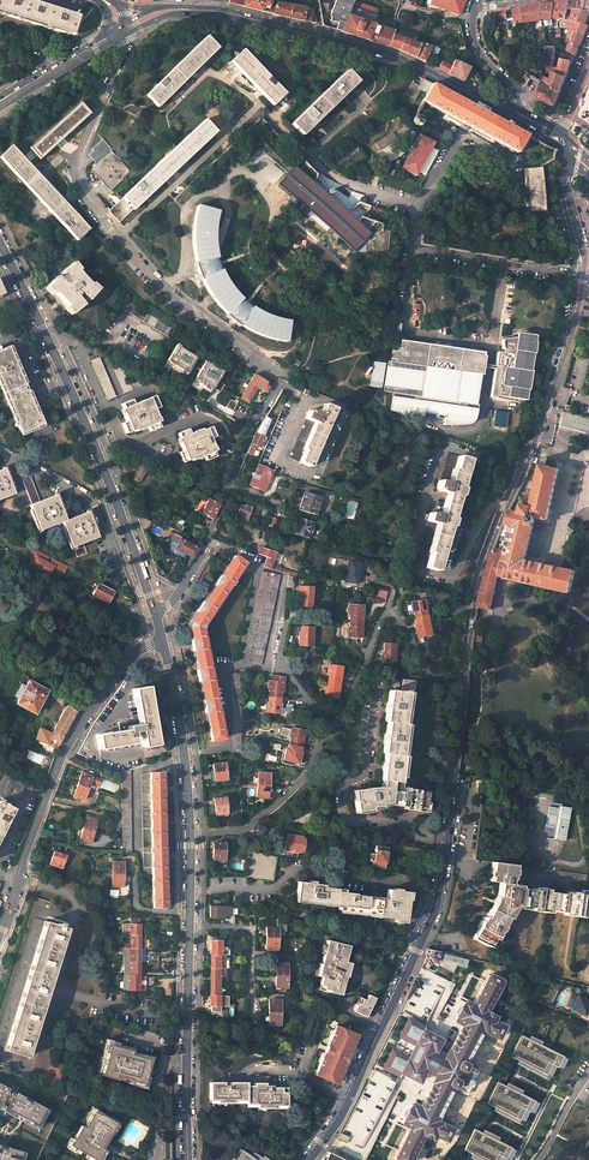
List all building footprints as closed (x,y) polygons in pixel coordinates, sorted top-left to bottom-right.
[(26,0),(0,0),(0,12),(72,35),(78,16),(26,0)] [(270,0),(245,0),(244,7),(262,11),(274,14),(276,4),(270,2),(271,0),(270,0)] [(349,10),(351,6),(353,1),(349,0),(335,0),(332,9),(329,17),(331,17),(330,21),(336,23),(339,22),(344,24),(347,16),(348,16),(349,10)] [(435,1),(434,1),(433,5),(459,15),(460,10),(458,9),(460,5),(462,6),(464,0),(436,0),(435,1)] [(555,1),(554,4),(553,17),(560,19),(562,0),(561,0),(559,0),(555,1)] [(560,19),(566,19),(567,15),(568,8),(569,0),(562,0),(560,19)] [(568,8),(574,8),(578,9),(579,0),(569,0),(568,8)] [(584,0),(579,0),(578,9),(588,11),(588,1),(584,0)] [(377,9),(354,1),(352,7),(374,15),(377,9)] [(306,8),(277,2),(276,4),(274,14),(280,16),(289,18),(303,21),(305,14),(306,8)] [(548,3),(543,3),(541,11),(541,19),(543,19),(552,19),(553,17),(554,4),(550,4),(550,2),(548,3)] [(524,7),(514,10),(515,18),(512,19),(510,19),(510,25),(516,23),(529,21),(541,19),(541,11),(543,3),(535,5),(527,6),(524,7)] [(352,7),(351,6),(349,10),(348,16),(373,24),(376,15),(374,15),(352,7)] [(574,8),(573,16),(572,20),(574,20),(585,24),(587,18),(588,14),(588,11),(578,9),(574,8)] [(510,10),(505,11),(503,18),(510,19),(512,19),(510,10)] [(315,16),(305,14),(303,21),(311,22),(316,23),(315,16)] [(342,32),(388,47),(392,35),(393,31),(383,27),(382,29),(378,28),(373,26),(373,24),(348,16),(347,16),(344,24),(342,31),(342,32)] [(396,22),(377,16),(376,19),(391,25),(394,26),(396,22)] [(566,19),(560,19),(560,28),(571,28),(574,20),(572,20),(566,19)] [(585,24),(574,20),(571,28),(569,35),(568,37),(573,37),(575,32),(584,35),(586,30),(588,25),(585,24)] [(336,29),(342,31),(344,24),(339,22),(336,23),(336,29)] [(582,40),(584,35),(575,32),(573,37),(568,37),(566,38),(566,42),(570,42),(571,42),(567,52),(574,54),(575,55),(577,50),(579,45),(582,40)] [(419,44),(392,35),(388,47),(399,50),(403,52),(414,57),(419,44)] [(157,106),(216,47),(206,36),(199,43),(147,95),(157,106)] [(430,46),(419,42),(419,44),(414,57),(419,59),(424,62),(430,46)] [(545,66),(545,67),(552,67),(555,48),(547,47),(547,53),(545,66)] [(232,61),(275,105),(288,92),(246,48),(232,61)] [(559,67),(557,74),(566,77),(567,73),(571,62),(561,58),(559,67)] [(469,68),(454,60),(452,65),(448,74),(454,77),(462,81),(469,68)] [(94,61),(87,65),(90,70),(97,66),(94,61)] [(452,65),(442,61),(438,69),(448,74),(452,65)] [(337,78),(318,96),(330,108),(356,81),(345,70),(337,78)] [(537,73),(535,77),(542,82),(543,77),(537,73)] [(543,77),(542,82),(560,93),(564,82),(566,77),(557,74),(553,73),(552,80),(543,76),(543,77)] [(425,92),(425,90),(427,91),(432,84),(423,79),(419,86),(412,82),(406,94),(415,99),(420,90),(425,92)] [(541,85),(536,101),(555,106),(560,93),(542,82),(541,85)] [(517,153),(526,135),(432,84),(427,91),(422,101),(445,113),(448,115),(468,126),(517,153)] [(330,108),(318,96),(291,123),(302,135),(330,108)] [(82,102),(33,146),(43,157),(92,113),(82,102)] [(413,118),(411,123),(418,126),(420,121),(413,118)] [(215,130),(205,119),(122,197),(133,208),(215,130)] [(379,149),(395,139),(392,133),(375,143),(379,149)] [(432,142),(418,134),(401,167),(415,175),(426,154),(432,142)] [(91,169),(109,189),(129,170),(111,150),(112,149),(102,138),(91,148),(92,150),(88,154),(97,164),(91,169)] [(90,230),(9,145),(0,153),(0,163),(76,243),(90,230)] [(540,168),(523,170),(525,191),(527,202),(528,212),(544,211),(542,189),(540,168)] [(322,195),(294,170),(282,184),(305,204),(303,206),(309,211),(311,209),(330,226),(329,228),(334,233),(336,231),(353,246),(365,233),(356,224),(345,215),(325,197),(322,195)] [(133,208),(122,197),(119,200),(109,210),(119,221),(133,208)] [(205,207),(196,205),(194,216),(192,227),(192,237),(193,247),(195,257),(196,263),(194,263),(199,278),(201,277),(205,286),(212,296),(221,307),(227,314),(226,315),(237,325),(239,323),(247,328),(259,334),(271,338),(281,340),(286,341),(288,331),(283,331),(284,322),(276,321),(270,319),(261,315),(250,309),(241,302),(233,294),(225,284),(220,276),(216,265),(213,255),(211,244),(211,230),(212,221),(214,211),(205,209),(205,207)] [(521,207),(516,205),(512,214),(518,214),(521,207)] [(352,208),(345,215),(356,224),(362,218),(352,208)] [(56,277),(46,288),(52,295),(65,308),(70,315),(83,305),(75,296),(78,293),(87,301),(98,289),(91,283),(90,284),(77,271),(79,270),(73,263),(61,272),(68,282),(65,285),(56,277)] [(172,328),(123,298),(118,307),(167,336),(172,328)] [(582,322),(580,328),(588,331),(588,325),(582,322)] [(535,336),(517,333),(516,337),(516,338),(520,338),(527,339),(530,340),(534,341),(535,336)] [(516,338),(516,337),(513,338),(504,339),(502,340),(501,342),(502,349),(503,349),(502,353),(497,352),(490,397),(502,399),(502,397),(512,398),(525,400),(526,389),(527,390),(528,390),(531,371),(530,371),(529,371),(532,353),(528,352),(530,340),(527,339),(520,338),(516,338)] [(443,425),(467,424),(469,424),(470,423),(471,422),(473,421),(473,420),(474,419),(475,417),(477,400),(481,375),(484,356),(483,355),(483,353),(400,340),(399,348),(397,348),(397,351),(392,350),(391,354),(390,359),(395,360),(395,362),(424,367),(420,396),(393,392),(390,410),(423,419),(424,412),(424,409),(425,404),(441,407),(439,415),(444,415),(443,425)] [(192,365),(198,356),(189,352),(188,354),(184,351),(185,349),(177,344),(167,360),(173,364),(171,366),(181,372),(182,369),(188,373),(190,368),(192,365)] [(8,346),(0,350),(0,381),(18,422),(16,423),(21,434),(44,424),(39,413),(37,413),(8,346)] [(99,357),(91,361),(108,400),(116,397),(99,357)] [(194,380),(211,390),(213,387),(220,391),(224,384),(217,380),(223,372),(205,361),(200,370),(198,373),(194,380)] [(420,396),(424,367),(395,362),(387,361),(383,391),(386,391),(393,392),(420,396)] [(122,366),(114,369),(124,393),(133,389),(122,366)] [(254,374),(240,398),(248,403),(257,387),(266,393),(271,384),(254,374)] [(131,400),(121,404),(123,409),(120,410),(122,414),(123,414),(126,422),(122,424),(126,433),(134,430),(135,431),(147,426),(149,431),(159,427),(157,422),(159,421),(158,417),(157,417),(154,409),(158,407),(153,396),(133,405),(131,400)] [(230,399),(226,407),(233,411),(234,409),(233,408),(235,405),(236,405),(238,401),(236,399),(234,402),(230,399)] [(320,414),(299,462),(309,467),(335,408),(324,404),(320,414)] [(441,407),(425,404),(424,409),(424,412),(439,415),(441,407)] [(493,425),(506,427),(509,412),(496,410),(493,425)] [(306,419),(289,458),(299,462),(320,414),(314,411),(308,411),(305,418),(306,419)] [(255,433),(251,443),(255,445),(260,447),(262,448),(267,433),(264,432),(266,428),(267,429),(269,424),(267,423),(268,419),(266,417),(255,433)] [(187,429),(178,433),(181,442),(179,443),(183,451),(178,453),(182,463),(191,459),(192,460),(204,456),(206,460),(215,456),(213,451),(216,450),(214,446),(213,446),(210,439),(215,437),(211,427),(202,431),(201,429),(189,434),(187,429)] [(251,443),(247,453),(251,455),(255,447),(254,446),(255,445),(251,443)] [(439,480),(437,488),(441,491),(447,493),(458,456),(448,453),(440,480),(439,480)] [(441,514),(426,568),(437,571),(450,526),(452,527),(454,519),(452,518),(459,495),(460,496),(463,488),(461,487),(469,459),(458,456),(447,493),(441,514)] [(526,560),(536,517),(547,519),(559,469),(558,469),(559,462),(558,462),(559,461),(558,460),(557,458),(555,457),(553,457),(552,457),(550,457),(549,458),(548,458),(547,458),(547,457),(546,457),(545,457),(544,458),(543,458),(543,459),(542,465),(541,465),(534,492),(527,491),(521,508),(520,512),(510,510),(507,523),(504,522),(498,539),(502,541),(501,546),(500,546),(499,549),(495,548),(488,566),(483,583),(479,599),(478,607),(491,609),(498,576),(506,578),(502,594),(512,596),(516,582),(514,581),(514,579),(571,591),(575,570),(526,560)] [(508,470),(506,477),(513,479),(519,463),(512,460),(508,470)] [(141,464),(134,479),(141,483),(149,467),(141,464)] [(258,464),(249,484),(264,491),(273,470),(258,464)] [(14,494),(4,468),(0,470),(0,499),(14,494)] [(40,501),(27,468),(18,471),(32,504),(40,501)] [(304,493),(299,510),(316,515),(321,498),(304,493)] [(32,504),(29,505),(39,530),(62,522),(66,520),(56,495),(40,501),(32,504)] [(209,498),(202,514),(213,519),(220,504),(209,498)] [(241,505),(237,516),(243,518),(242,520),(248,522),(249,518),(248,518),(252,507),(246,505),(245,506),(241,505)] [(66,520),(62,522),(72,547),(73,547),(83,543),(99,537),(88,512),(66,520)] [(428,521),(416,565),(426,568),(441,514),(435,512),(430,513),(427,521),(428,521)] [(173,516),(168,527),(179,533),(182,527),(181,526),(183,521),(173,516)] [(299,518),(295,533),(308,538),(313,523),(299,518)] [(181,537),(158,525),(156,531),(178,542),(180,538),(181,537)] [(199,548),(180,538),(178,542),(175,549),(193,558),(199,548)] [(87,553),(83,543),(73,547),(77,557),(87,553)] [(260,548),(258,554),(267,557),(263,567),(278,571),(279,567),(272,564),(276,553),(267,550),(260,547),(260,548)] [(32,565),(39,552),(34,549),(31,554),(32,558),(29,564),(32,565)] [(52,569),(57,561),(39,552),(32,565),(50,574),(52,569)] [(189,627),(191,638),(190,638),(192,651),(194,650),(212,741),(224,738),(221,722),(220,716),(219,717),(214,691),(215,691),(214,685),(213,686),(208,660),(209,660),(208,654),(207,655),(202,629),(203,629),(204,625),(203,625),(217,603),(218,604),(221,599),(220,599),(235,577),(236,577),(239,573),(238,572),(244,563),(234,556),(190,621),(190,622),(189,623),(189,624),(189,625),(189,626),(189,627)] [(157,559),(154,564),(161,568),(163,562),(157,559)] [(349,560),(344,581),(357,584),(361,563),(349,560)] [(65,565),(57,561),(52,569),(63,575),(65,572),(62,571),(65,565)] [(262,571),(244,661),(261,665),(280,575),(262,571)] [(114,590),(99,583),(93,594),(108,602),(114,590)] [(311,587),(299,586),(298,597),(300,597),(299,606),(311,607),(311,597),(310,597),(311,587)] [(387,592),(377,589),(375,596),(385,599),(387,592)] [(423,599),(411,601),(413,612),(414,612),(415,617),(427,615),(426,610),(425,610),(423,599)] [(362,604),(350,603),(349,613),(351,613),(350,620),(362,621),(363,615),(361,615),(362,604)] [(430,631),(428,621),(427,615),(415,617),(416,623),(415,624),(417,634),(422,633),(430,632),(430,631)] [(362,621),(350,620),(350,626),(348,626),(346,636),(358,637),(360,627),(361,627),(362,621)] [(299,630),(297,644),(312,645),(313,635),(312,634),(313,625),(303,624),(301,624),(301,630),(299,630)] [(477,630),(476,638),(484,639),(484,631),(477,630)] [(382,652),(382,663),(394,663),(394,652),(396,652),(396,643),(385,643),(384,652),(382,652)] [(431,667),(443,664),(442,658),(429,661),(431,667)] [(329,674),(328,680),(340,682),(341,676),(340,676),(341,665),(329,664),(328,674),(329,674)] [(269,680),(268,690),(270,691),(269,696),(281,698),(282,692),(283,692),(284,681),(285,677),(274,675),(274,677),(272,677),(272,680),(269,680)] [(416,681),(403,679),(402,692),(407,692),(408,690),(414,691),(416,681)] [(326,686),(324,697),(336,699),(338,688),(339,689),(340,682),(328,680),(327,687),(326,686)] [(47,691),(28,681),(25,686),(21,683),(14,696),(19,698),(16,704),(35,713),(47,691)] [(147,687),(133,689),(135,706),(138,705),(141,724),(142,730),(140,731),(143,747),(157,744),(147,687)] [(402,692),(389,690),(386,710),(385,721),(387,722),(384,742),(383,753),(385,753),(383,771),(381,780),(382,780),(382,787),(354,790),(356,811),(371,809),(371,807),(374,806),(389,805),(395,805),(426,810),(428,791),(399,787),(401,776),(403,755),(401,755),(405,724),(403,724),(407,692),(402,692)] [(414,691),(408,690),(407,692),(403,724),(405,724),(401,755),(403,755),(401,776),(419,779),(419,776),(427,777),(439,695),(414,691)] [(281,706),(282,702),(281,702),(281,698),(269,696),(268,702),(267,702),(266,713),(281,714),(281,710),(285,711),(285,714),(291,715),(293,704),(286,704),(286,707),(281,706)] [(77,710),(67,705),(55,726),(50,739),(52,740),(53,738),(56,740),(55,743),(59,745),(60,741),(77,710)] [(113,732),(96,735),(99,749),(135,743),(133,732),(140,731),(142,730),(141,724),(127,726),(127,721),(119,723),(120,732),(113,734),(113,732)] [(291,738),(289,743),(301,746),(305,730),(292,727),(289,738),(291,738)] [(50,732),(40,728),(35,739),(48,744),(49,741),(46,740),(50,732)] [(287,749),(284,759),(297,762),(301,746),(289,743),(288,749),(287,749)] [(212,764),(214,780),(226,779),(225,763),(212,764)] [(130,770),(121,773),(121,800),(121,818),(122,852),(131,852),(130,770)] [(149,772),(141,774),(142,804),(150,804),(149,772)] [(162,772),(149,772),(150,804),(150,808),(152,867),(153,908),(166,907),(166,894),(165,894),(165,886),(165,860),(164,860),(164,853),(164,826),(163,826),(163,819),(163,793),(162,793),(162,785),(162,772)] [(258,772),(257,784),(269,785),(270,773),(258,772)] [(92,777),(81,773),(77,784),(88,788),(90,782),(92,777)] [(101,780),(92,777),(90,782),(99,785),(101,780)] [(25,785),(11,778),(3,792),(17,800),(25,785)] [(88,788),(77,784),(73,796),(79,798),(84,800),(88,788)] [(257,784),(256,797),(268,798),(269,785),(257,784)] [(213,798),(215,817),(228,815),(225,797),(213,798)] [(0,802),(0,835),(6,823),(6,822),(7,821),(7,819),(8,819),(13,809),(0,802)] [(150,808),(142,809),(144,867),(152,867),(150,808)] [(96,819),(85,817),(82,829),(93,831),(96,819)] [(93,831),(82,829),(79,841),(91,843),(93,831)] [(302,836),(287,834),(285,850),(287,850),(286,855),(297,857),(298,852),(300,852),(303,850),(305,840),(302,836)] [(225,843),(213,843),(212,859),(225,859),(225,843)] [(387,847),(375,846),(374,854),(370,853),(369,861),(372,861),(371,866),(384,868),(387,847)] [(65,855),(54,851),(49,864),(61,868),(65,855)] [(277,856),(251,852),(247,875),(247,877),(273,881),(277,856)] [(124,862),(112,861),(112,874),(123,874),(124,862)] [(491,862),(491,866),(490,871),(489,881),(499,882),(497,901),(492,910),(490,909),(485,918),(483,916),(481,921),(478,925),(479,925),(472,938),(489,947),(495,934),(497,935),(506,917),(508,918),(514,907),(514,905),(536,908),(535,910),(545,911),(545,909),(569,913),(569,915),(573,915),(579,916),(579,914),(588,915),(588,914),(588,890),(582,890),(581,894),(567,891),(567,894),(548,891),(548,889),(534,887),(533,889),(519,887),(519,885),(510,884),(511,879),(512,879),(513,870),(514,865),(491,862)] [(123,874),(112,874),(112,886),(123,886),(123,874)] [(324,885),(298,881),(297,892),(299,893),(298,899),(321,902),(321,907),(384,915),(384,917),(403,920),(405,898),(407,898),(408,892),(399,890),(399,889),(393,888),(393,890),(388,889),(386,899),(384,899),(382,899),(382,897),(354,894),(354,893),(343,892),(343,889),(332,888),(323,887),(324,885)] [(231,907),(210,906),(210,918),(225,918),(225,914),(231,914),(231,907)] [(45,921),(5,1050),(27,1057),(67,928),(45,921)] [(130,923),(130,935),(140,935),(140,923),(139,924),(130,923)] [(278,928),(266,927),(266,937),(277,937),(278,928)] [(140,935),(130,935),(130,943),(124,943),(124,948),(140,948),(145,948),(146,935),(140,935)] [(277,937),(266,937),(266,949),(277,949),(277,937)] [(168,941),(150,940),(149,948),(164,949),(165,944),(168,944),(168,941)] [(214,940),(211,940),(211,954),(220,955),(221,955),(221,940),(214,940)] [(230,940),(221,940),(221,955),(226,955),(229,955),(230,940)] [(345,974),(348,965),(344,965),(349,946),(327,940),(318,976),(322,977),(320,985),(324,986),(323,989),(329,990),(329,992),(340,995),(345,974)] [(140,948),(124,948),(124,953),(127,953),(127,962),(140,962),(140,948)] [(425,957),(424,963),(431,964),(431,961),(436,962),(437,961),(439,951),(427,949),(425,957)] [(220,955),(211,954),(211,968),(226,968),(226,955),(221,955),(220,955)] [(444,954),(442,959),(457,963),(457,966),(465,968),(467,960),(444,954)] [(287,975),(287,963),(281,963),(281,961),(271,961),(270,975),(275,975),(287,975)] [(127,962),(124,962),(124,975),(139,975),(140,962),(127,962)] [(226,968),(211,968),(210,981),(220,981),(220,976),(226,976),(227,968),(226,968)] [(145,991),(145,985),(143,985),(143,980),(145,980),(146,976),(139,975),(124,975),(123,989),(129,990),(139,991),(139,990),(141,990),(142,991),(145,991)] [(287,975),(275,975),(275,983),(275,987),(287,987),(287,975)] [(478,1070),(472,1067),(472,1068),(464,1064),(482,1030),(496,1038),(497,1036),(498,1035),(499,1034),(500,1033),(500,1032),(501,1031),(501,1030),(501,1029),(501,1028),(502,1026),(492,1020),(493,1017),(485,1012),(500,981),(488,975),(472,1006),(464,1002),(462,1006),(461,1006),(456,1016),(457,1016),(454,1020),(462,1025),(449,1051),(448,1050),(445,1055),(444,1054),(441,1053),(438,1051),(446,1037),(435,1032),(433,1036),(423,1031),(425,1027),(408,1019),(399,1037),(402,1039),(405,1040),(398,1053),(396,1051),(392,1050),(383,1068),(386,1070),(363,1114),(365,1115),(364,1118),(373,1123),(375,1120),(377,1121),(382,1111),(384,1112),(385,1110),(383,1109),(397,1081),(402,1084),(409,1084),(412,1078),(418,1081),(423,1071),(433,1076),(431,1081),(432,1081),(419,1108),(411,1104),(409,1109),(408,1108),(403,1118),(404,1118),(402,1123),(410,1127),(394,1158),(397,1159),(409,1159),(422,1134),(431,1138),(433,1135),(444,1140),(445,1138),(446,1137),(447,1136),(448,1134),(448,1133),(449,1132),(449,1131),(449,1130),(450,1128),(435,1121),(453,1086),(460,1090),(460,1091),(465,1094),(478,1070)] [(220,981),(210,981),(210,995),(219,995),(220,981)] [(366,1016),(375,998),(368,994),(365,1000),(363,999),(361,1002),(360,1004),(357,1003),(354,1009),(366,1016)] [(219,995),(210,995),(210,1006),(211,1006),(211,1011),(220,1011),(220,995),(219,995)] [(571,1008),(577,1012),(584,1015),(588,1005),(588,1001),(577,995),(571,1008)] [(280,1000),(269,1000),(269,1004),(268,1012),(280,1012),(280,1000)] [(280,1012),(268,1012),(268,1024),(280,1025),(280,1012)] [(347,1074),(361,1041),(360,1038),(359,1035),(348,1031),(343,1029),(337,1026),(335,1030),(334,1030),(316,1071),(317,1072),(316,1075),(339,1085),(343,1083),(347,1074)] [(425,1027),(423,1031),(433,1036),(435,1032),(425,1027)] [(559,1062),(562,1055),(521,1035),(510,1056),(520,1061),(546,1074),(551,1063),(556,1066),(559,1062)] [(398,1053),(405,1040),(402,1039),(396,1051),(398,1053)] [(110,1045),(117,1047),(118,1043),(108,1040),(104,1055),(107,1056),(110,1045)] [(147,1066),(148,1059),(138,1056),(131,1054),(132,1051),(117,1047),(110,1045),(107,1056),(106,1060),(102,1074),(115,1078),(116,1074),(124,1076),(132,1078),(131,1080),(143,1083),(145,1076),(148,1067),(147,1066)] [(139,1054),(138,1056),(148,1059),(147,1066),(148,1067),(150,1068),(153,1057),(139,1054)] [(149,1077),(145,1076),(143,1083),(131,1080),(131,1083),(146,1088),(149,1077)] [(223,1082),(210,1082),(210,1099),(217,1099),(217,1102),(225,1102),(235,1102),(234,1099),(242,1099),(245,1099),(245,1103),(249,1103),(257,1103),(257,1107),(265,1106),(275,1106),(275,1104),(285,1103),(285,1082),(271,1082),(271,1079),(264,1079),(264,1076),(263,1076),(262,1076),(261,1077),(260,1077),(259,1077),(258,1077),(257,1078),(255,1078),(255,1082),(254,1082),(253,1087),(249,1087),(249,1082),(237,1082),(230,1082),(230,1079),(226,1079),(223,1079),(223,1082)] [(530,1106),(533,1100),(497,1081),(486,1102),(495,1107),(518,1119),(524,1108),(528,1110),(530,1106)] [(45,1109),(32,1102),(31,1103),(29,1102),(30,1101),(7,1088),(6,1090),(4,1089),(5,1087),(0,1084),(0,1106),(6,1110),(20,1117),(36,1126),(45,1109)] [(94,1113),(101,1117),(101,1115),(102,1114),(92,1108),(86,1120),(89,1122),(94,1113)] [(81,1127),(73,1140),(70,1146),(80,1151),(87,1155),(94,1159),(97,1159),(102,1154),(100,1152),(111,1130),(112,1131),(116,1124),(109,1120),(101,1115),(101,1117),(94,1113),(89,1122),(85,1129),(81,1127)] [(116,1124),(112,1131),(115,1132),(121,1123),(111,1117),(109,1120),(116,1124)] [(510,1146),(473,1128),(463,1148),(470,1152),(472,1154),(485,1159),(497,1159),(500,1155),(504,1157),(506,1153),(510,1146)] [(70,1139),(65,1147),(78,1155),(80,1151),(70,1146),(73,1140),(70,1139)] [(21,1152),(1,1146),(0,1145),(0,1159),(19,1159),(21,1152)] [(129,1147),(126,1152),(134,1157),(137,1152),(129,1147)] [(263,1157),(262,1159),(254,1154),(251,1157),(241,1150),(234,1159),(267,1159),(263,1157)]
